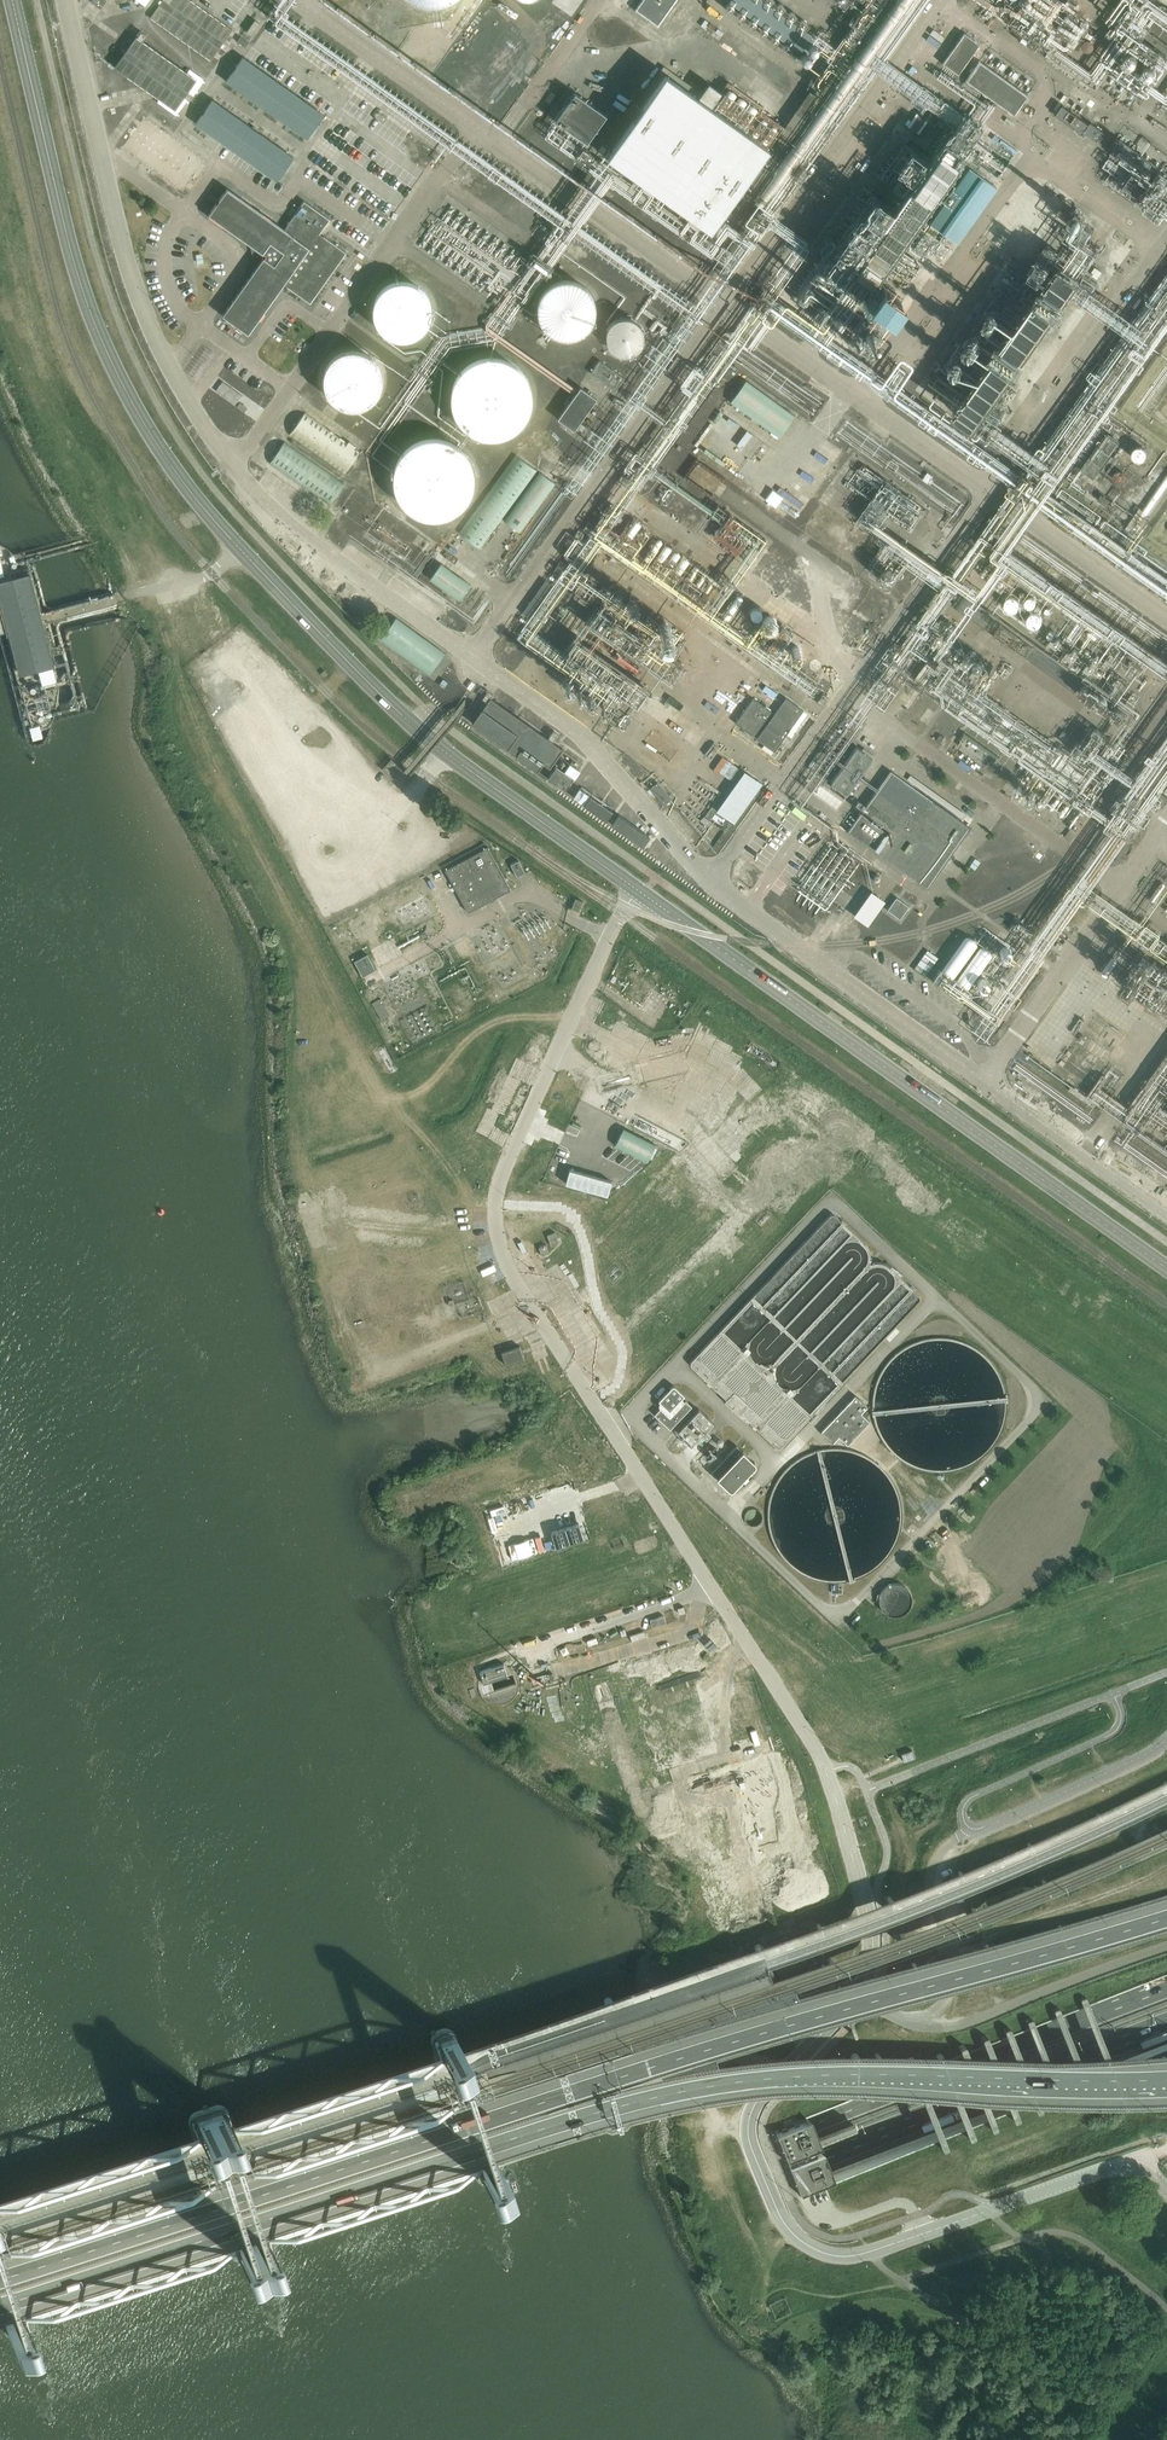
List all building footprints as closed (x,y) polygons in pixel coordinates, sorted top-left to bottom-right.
[(149,19),(210,61),(232,31),(188,0),(163,0),(149,19)] [(634,11),(659,27),(677,0),(642,0),(634,11)] [(725,8),(787,52),(804,28),(764,0),(731,0),(725,8)] [(1021,1),(1068,35),(1084,13),(1067,0),(1021,0),(1021,1)] [(1128,1),(1124,7),(1120,4),(1107,69),(1111,70),(1126,105),(1137,100),(1139,94),(1166,99),(1166,22),(1164,17),(1161,21),(1154,20),(1152,24),(1150,18),(1164,12),(1165,5),(1157,0),(1128,0),(1128,1)] [(942,64),(959,75),(980,44),(963,33),(942,64)] [(136,36),(115,68),(178,109),(199,77),(136,36)] [(244,59),(226,84),(307,140),(325,115),(244,59)] [(966,80),(1014,115),(1028,95),(980,61),(966,80)] [(769,148),(665,76),(608,159),(712,232),(769,148)] [(556,121),(588,142),(608,115),(581,97),(576,103),(572,100),(556,121)] [(213,101),(195,126),(276,182),(294,157),(213,101)] [(1063,106),(1056,115),(1084,134),(1085,132),(1098,141),(1104,132),(1091,123),(1090,125),(1063,106)] [(144,117),(123,148),(183,191),(205,160),(144,117)] [(284,229),(228,190),(210,216),(266,255),(223,317),(249,335),(285,284),(311,302),(346,252),(319,234),(330,219),(304,201),(284,229)] [(1011,250),(1088,299),(1098,283),(1021,234),(1011,250)] [(529,308),(533,325),(543,336),(561,342),(579,338),(592,324),(594,302),(588,289),(572,278),(554,277),(537,288),(529,308)] [(373,316),(376,333),(386,345),(405,351),(423,346),(436,332),(438,311),(432,297),(416,287),(398,286),(381,297),(373,316)] [(1012,328),(1059,360),(1070,343),(1024,311),(1012,328)] [(645,338),(644,334),(643,331),(642,328),(640,324),(637,322),(633,320),(630,319),(626,318),(622,318),(619,319),(615,321),(612,323),(610,325),(607,329),(606,332),(605,337),(606,341),(607,344),(608,348),(610,351),(614,353),(617,355),(620,357),(624,357),(628,357),(632,356),(635,355),(638,352),(640,350),(643,346),(644,342),(645,338)] [(321,377),(324,394),(334,405),(353,412),(371,407),(384,393),(386,371),(379,358),(364,347),(345,347),(328,357),(321,377)] [(454,430),(473,443),(495,445),(516,437),(530,420),(535,398),(529,377),(514,361),(493,353),(471,356),(453,369),(443,389),(444,411),(454,430)] [(615,390),(624,377),(600,360),(591,373),(615,390)] [(746,381),(730,404),(780,440),(796,417),(746,381)] [(574,430),(596,398),(580,387),(558,419),(574,430)] [(290,434),(346,473),(362,451),(306,413),(290,434)] [(1082,471),(1094,480),(1121,442),(1109,433),(1082,471)] [(392,510),(410,523),(433,525),(450,519),(466,504),(473,476),(467,457),(450,440),(432,434),(412,436),(393,447),(382,465),(381,487),(392,510)] [(285,441),(270,464),(330,506),(346,483),(285,441)] [(1149,454),(1148,450),(1146,448),(1144,446),(1141,445),(1137,446),(1134,448),(1132,450),(1132,454),(1132,457),(1134,459),(1136,462),(1140,462),(1143,462),(1146,461),(1148,458),(1149,454)] [(516,455),(459,533),(480,549),(537,470),(516,455)] [(711,489),(720,475),(697,460),(688,474),(711,489)] [(1130,476),(1130,475),(1130,472),(1128,469),(1125,467),(1121,466),(1117,467),(1114,469),(1113,471),(1112,475),(1113,479),(1114,481),(1117,483),(1120,484),(1124,484),(1127,482),(1129,479),(1130,476)] [(540,472),(505,521),(520,532),(556,483),(540,472)] [(878,491),(861,520),(893,539),(891,542),(898,546),(903,538),(884,527),(890,518),(883,514),(892,499),(878,491)] [(728,532),(731,535),(738,530),(735,526),(739,523),(732,515),(724,521),(731,529),(728,532)] [(17,557),(11,559),(10,559),(9,560),(12,570),(20,568),(17,557)] [(441,564),(429,581),(458,600),(469,584),(441,564)] [(0,581),(0,594),(20,673),(54,664),(29,570),(21,573),(22,575),(0,581)] [(948,601),(1077,692),(1086,679),(957,588),(948,601)] [(573,643),(614,681),(615,680),(623,682),(626,667),(640,663),(642,665),(644,662),(642,656),(650,663),(683,669),(661,649),(664,635),(650,622),(656,620),(655,616),(662,614),(660,606),(648,610),(641,589),(622,610),(622,612),(600,608),(596,596),(589,598),(586,615),(576,614),(572,618),(579,638),(575,635),(574,644),(573,643)] [(430,675),(445,654),(395,619),(380,640),(430,675)] [(1081,795),(1097,770),(930,655),(913,680),(1081,795)] [(32,696),(40,694),(37,684),(30,686),(32,696)] [(754,697),(735,722),(752,734),(771,709),(754,697)] [(482,708),(472,723),(508,748),(517,754),(516,757),(537,772),(543,763),(550,768),(563,749),(491,698),(483,709),(482,708)] [(786,698),(757,739),(774,751),(803,710),(786,698)] [(48,722),(45,710),(36,713),(40,724),(48,722)] [(1076,721),(1070,730),(1083,738),(1088,729),(1076,721)] [(858,746),(832,783),(849,794),(874,757),(858,746)] [(724,755),(715,767),(734,781),(743,769),(724,755)] [(574,779),(556,767),(548,778),(567,791),(574,779)] [(847,830),(928,887),(970,827),(890,770),(847,830)] [(715,814),(734,827),(762,785),(743,773),(715,814)] [(671,795),(658,780),(651,786),(664,802),(671,795)] [(613,811),(591,795),(585,804),(606,819),(613,811)] [(651,836),(617,814),(611,823),(644,845),(651,836)] [(488,847),(445,870),(468,913),(490,901),(490,902),(494,900),(494,899),(511,890),(488,847)] [(828,908),(852,869),(832,857),(823,870),(812,863),(796,889),(828,908)] [(518,861),(511,865),(517,877),(525,873),(518,861)] [(853,915),(869,925),(886,901),(870,891),(853,915)] [(583,901),(575,898),(571,909),(579,912),(583,901)] [(897,898),(887,912),(900,921),(910,907),(897,898)] [(967,934),(946,964),(941,961),(929,979),(960,1001),(994,953),(967,934)] [(915,969),(925,976),(939,958),(928,950),(915,969)] [(367,955),(354,962),(362,977),(375,970),(367,955)] [(623,1129),(615,1146),(648,1162),(656,1145),(623,1129)] [(571,1168),(566,1182),(608,1195),(613,1181),(571,1168)] [(551,1246),(559,1243),(555,1232),(547,1235),(551,1246)] [(546,1245),(540,1247),(539,1247),(542,1256),(549,1253),(546,1245)] [(741,1344),(722,1325),(688,1359),(778,1448),(812,1412),(792,1391),(800,1382),(791,1384),(784,1383),(779,1380),(776,1376),(775,1371),(775,1366),(775,1361),(774,1360),(772,1358),(766,1359),(758,1359),(753,1355),(750,1349),(749,1342),(750,1335),(741,1344)] [(501,1352),(506,1365),(524,1359),(520,1346),(501,1352)] [(670,1430),(692,1407),(686,1401),(685,1402),(682,1399),(685,1396),(675,1386),(674,1386),(673,1386),(672,1387),(659,1401),(665,1406),(662,1410),(660,1408),(654,1415),(670,1430)] [(829,1440),(832,1442),(834,1444),(834,1443),(833,1443),(839,1437),(848,1445),(870,1422),(862,1413),(867,1407),(867,1408),(868,1408),(867,1406),(865,1404),(863,1401),(861,1400),(860,1399),(857,1396),(855,1395),(855,1396),(822,1431),(821,1431),(823,1435),(826,1437),(829,1440)] [(685,1431),(682,1434),(691,1443),(712,1421),(699,1409),(682,1428),(685,1431)] [(711,1472),(712,1472),(717,1478),(729,1490),(730,1490),(731,1490),(732,1490),(733,1490),(734,1490),(755,1467),(756,1466),(756,1465),(756,1464),(756,1463),(755,1462),(743,1451),(737,1445),(711,1472)] [(579,1524),(551,1532),(556,1546),(583,1537),(579,1524)] [(504,1665),(504,1664),(502,1665),(480,1672),(482,1678),(484,1684),(508,1676),(504,1665)] [(915,1758),(912,1750),(901,1754),(904,1762),(915,1758)] [(431,2044),(474,2176),(477,2179),(481,2181),(485,2182),(489,2181),(492,2180),(495,2177),(497,2173),(497,2169),(454,2036),(451,2033),(447,2031),(443,2030),(439,2031),(435,2033),(432,2036),(431,2040),(431,2044)] [(269,2239),(244,2165),(227,2113),(226,2110),(223,2108),(221,2107),(218,2107),(215,2107),(196,2113),(193,2115),(191,2117),(189,2120),(189,2123),(189,2126),(230,2252),(232,2255),(234,2257),(237,2258),(240,2259),(243,2258),(263,2252),(266,2250),(268,2247),(269,2243),(269,2239)] [(806,2121),(802,2123),(782,2131),(775,2134),(776,2136),(785,2161),(786,2162),(787,2165),(788,2168),(788,2169),(799,2195),(799,2196),(816,2189),(826,2185),(831,2184),(832,2183),(831,2182),(827,2172),(820,2155),(813,2158),(810,2152),(818,2149),(814,2138),(807,2122),(807,2121),(806,2121)] [(3,2329),(6,2332),(9,2334),(14,2335),(18,2334),(21,2332),(24,2329),(26,2326),(26,2322),(0,2241),(0,2319),(3,2329)]
